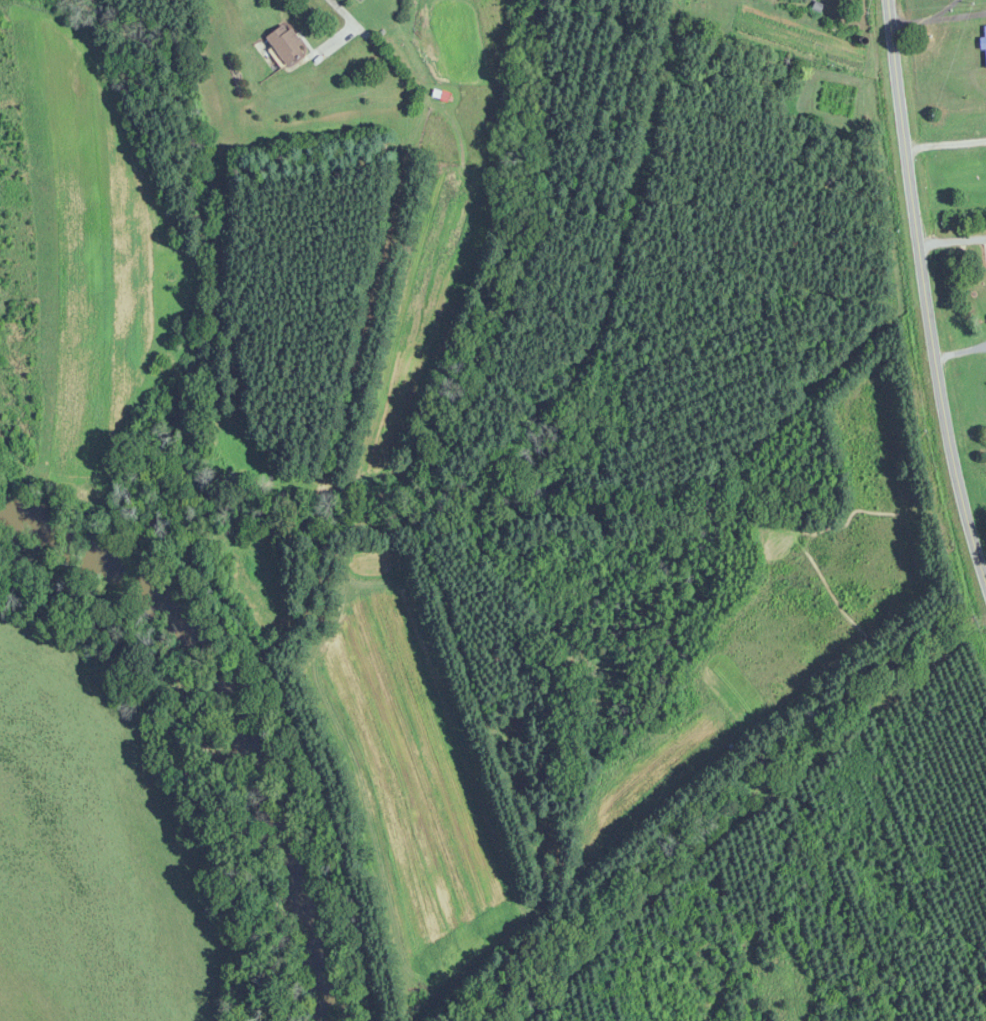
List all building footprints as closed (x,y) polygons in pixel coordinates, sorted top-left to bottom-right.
[(267,37),(288,65),(308,51),(287,22),(267,37)]
